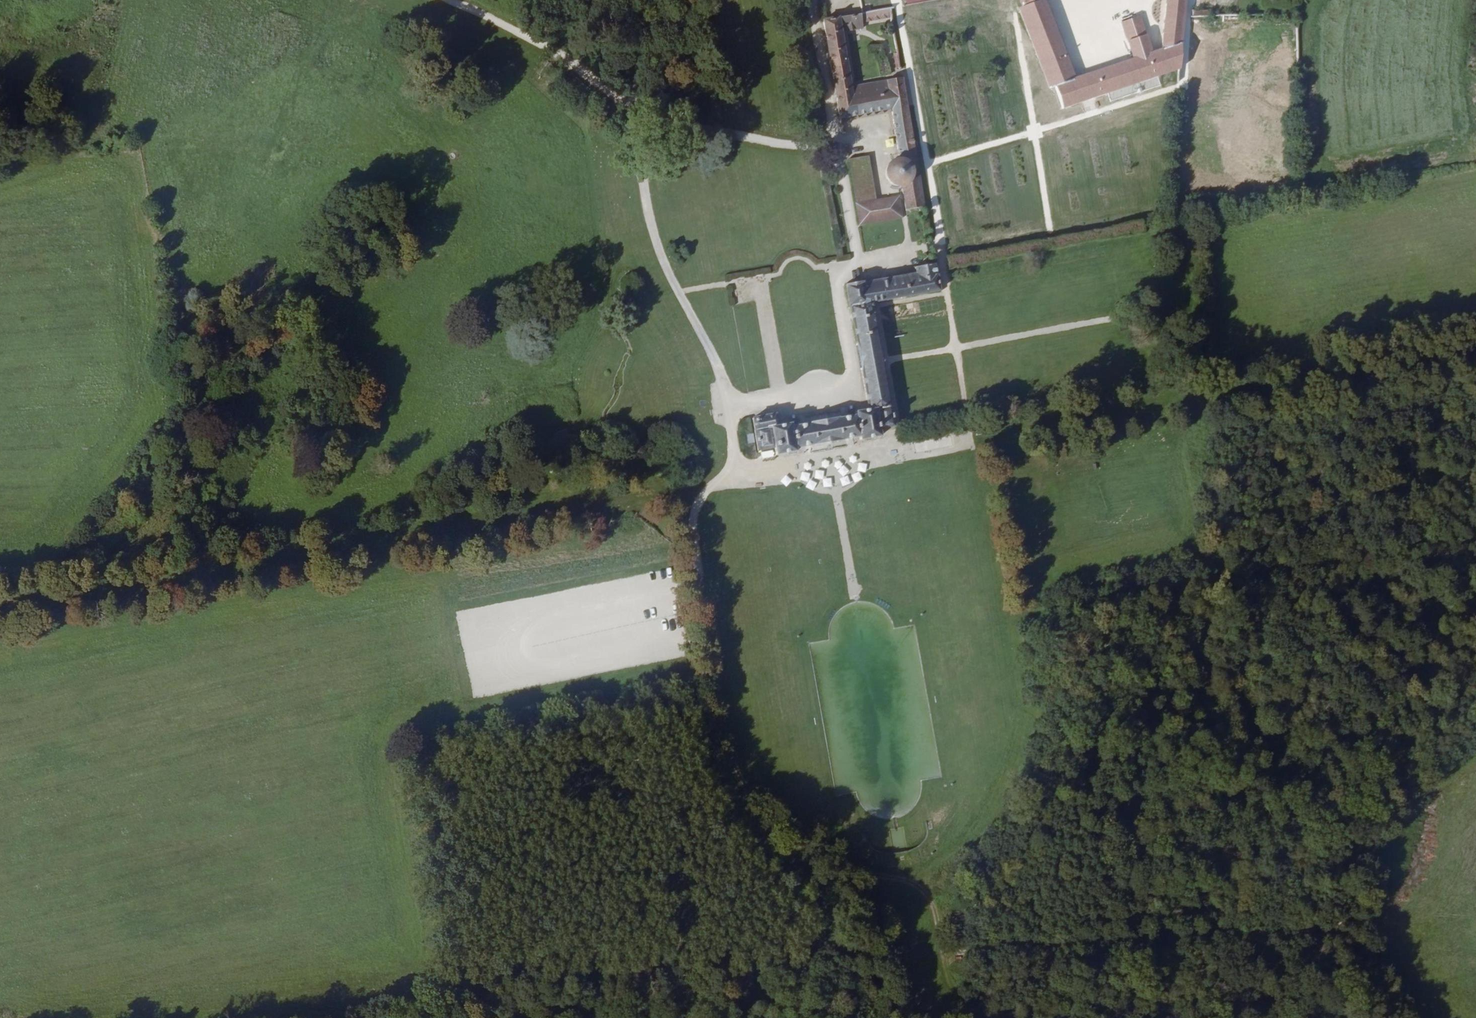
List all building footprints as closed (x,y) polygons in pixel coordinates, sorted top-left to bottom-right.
[(1024,7),(1019,9),(1050,87),(1055,86),(1062,109),(1071,106),(1179,69),(1180,69),(1182,42),(1184,16),(1184,11),(1185,0),(1167,0),(1162,49),(1152,52),(1140,16),(1122,23),(1133,58),(1074,78),(1044,0),(1021,0),(1024,7)] [(840,18),(823,21),(840,118),(892,109),(900,158),(898,158),(897,158),(896,158),(894,159),(893,160),(891,160),(890,161),(889,162),(888,163),(888,164),(886,166),(886,167),(886,168),(885,169),(885,170),(885,171),(885,172),(885,173),(885,174),(885,176),(886,177),(886,178),(886,180),(887,181),(890,183),(891,184),(892,185),(893,185),(894,186),(896,186),(898,187),(901,186),(902,187),(905,202),(906,210),(911,209),(924,207),(902,77),(886,81),(851,87),(842,32),(863,28),(861,14),(840,18)] [(1071,106),(1062,109),(1066,118),(1074,115),(1071,106)] [(884,204),(880,202),(856,206),(859,223),(886,218),(884,204)] [(905,202),(887,205),(889,216),(907,214),(906,210),(905,202)] [(907,214),(889,216),(891,227),(909,225),(908,215),(907,214)] [(863,282),(845,286),(849,307),(850,307),(869,409),(856,412),(857,415),(826,421),(829,442),(860,436),(861,439),(880,436),(879,429),(895,426),(891,405),(874,317),(875,317),(872,302),(939,290),(936,275),(934,264),(915,268),(916,274),(863,283),(863,282)] [(782,459),(818,454),(814,430),(780,435),(780,431),(767,433),(766,423),(742,427),(747,461),(762,459),(764,468),(783,464),(782,459)]
